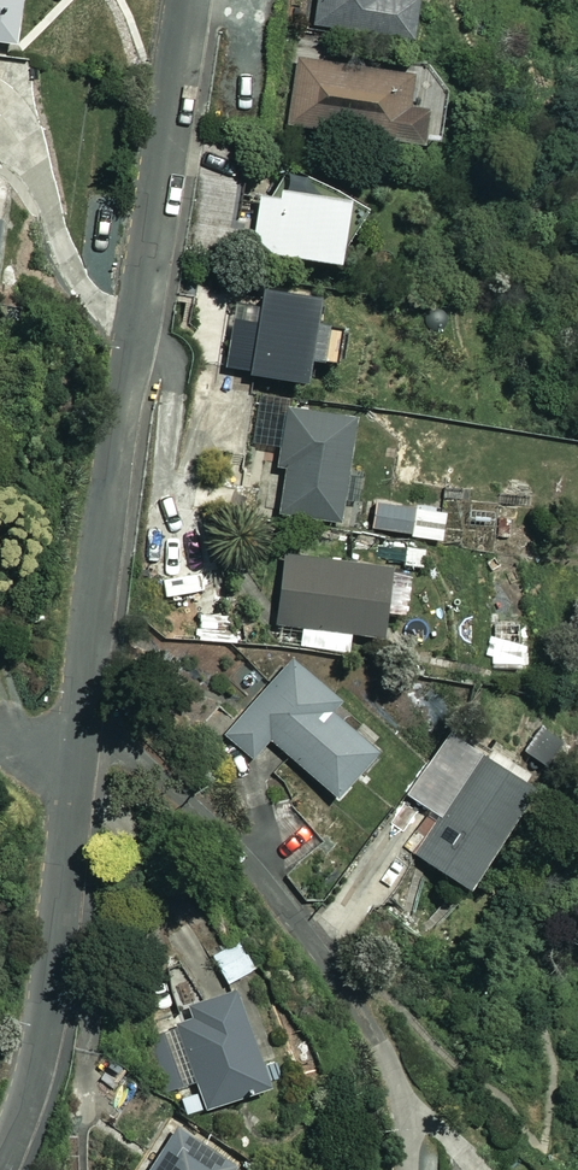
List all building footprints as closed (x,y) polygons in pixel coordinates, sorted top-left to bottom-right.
[(6,45),(13,0),(0,0),(0,44),(6,45)] [(314,25),(405,39),(412,0),(318,0),(314,25)] [(287,127),(412,146),(421,90),(399,87),(400,76),(298,60),(287,127)] [(337,203),(255,189),(245,252),(327,265),(337,203)] [(310,300),(255,292),(253,309),(233,306),(223,373),(301,384),(304,359),(335,364),(339,332),(306,327),(310,300)] [(353,416),(284,407),(276,467),(284,468),(278,514),(338,522),(341,500),(358,502),(362,472),(345,470),(353,416)] [(409,509),(375,503),(371,527),(404,533),(409,509)] [(347,634),(377,636),(378,615),(394,617),(399,567),(281,557),(276,625),(300,627),(299,647),(346,651),(347,634)] [(218,589),(205,564),(170,582),(182,607),(218,589)] [(337,703),(289,660),(224,732),(253,759),(270,740),(332,796),(370,754),(326,715),(337,703)] [(523,787),(447,742),(407,810),(432,825),(413,858),(464,888),(523,787)] [(254,968),(239,940),(213,954),(228,982),(254,968)] [(181,1019),(170,1023),(190,1087),(179,1091),(187,1113),(272,1086),(240,984),(196,998),(193,988),(172,994),(181,1019)] [(148,1169),(243,1169),(245,1167),(178,1124),(148,1169)]
